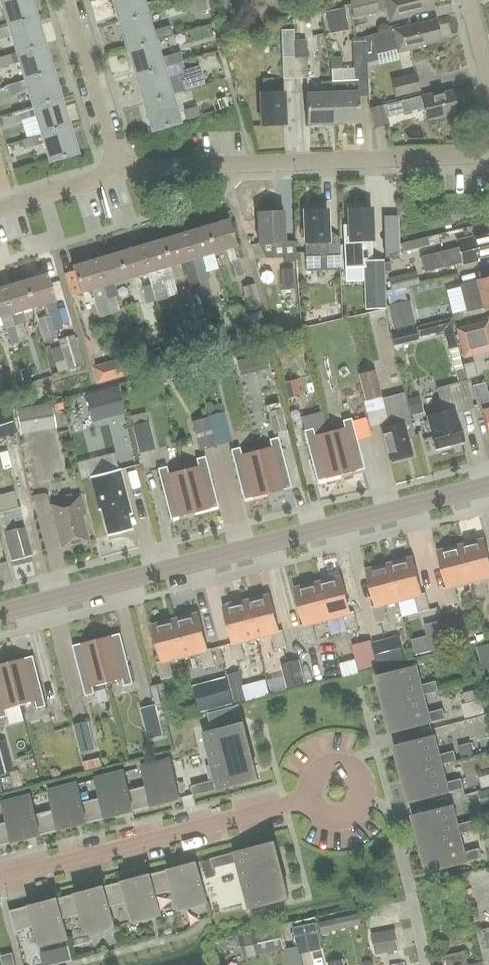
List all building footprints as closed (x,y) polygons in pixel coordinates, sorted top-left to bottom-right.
[(31,0),(0,0),(0,9),(4,8),(9,26),(36,18),(31,0)] [(144,3),(143,0),(113,0),(119,22),(147,14),(147,13),(167,7),(165,0),(156,0),(144,3)] [(207,11),(204,0),(193,0),(198,14),(207,11)] [(351,5),(354,18),(379,12),(379,11),(388,9),(390,21),(409,16),(411,14),(433,9),(431,0),(375,0),(351,5)] [(347,7),(327,11),(332,31),(351,28),(347,7)] [(155,41),(147,14),(119,22),(127,49),(155,41)] [(36,18),(9,26),(0,28),(0,40),(12,36),(17,53),(44,45),(36,18)] [(436,20),(393,30),(365,37),(366,43),(367,55),(367,63),(380,60),(378,54),(397,49),(398,53),(417,48),(418,46),(441,41),(436,20)] [(295,78),(293,40),(295,40),(295,29),(281,30),(283,78),(295,78)] [(307,77),(306,56),(306,40),(295,40),(293,40),(295,78),(307,77)] [(183,62),(180,52),(180,51),(160,57),(155,41),(127,49),(136,76),(163,68),(183,62)] [(367,55),(366,43),(352,43),(353,56),(367,55)] [(52,72),(44,45),(17,53),(25,80),(52,72)] [(0,58),(0,68),(13,64),(10,55),(0,58)] [(171,94),(206,84),(203,74),(169,85),(163,68),(136,76),(144,103),(172,95),(171,94)] [(52,72),(25,80),(5,86),(8,96),(28,90),(33,107),(60,99),(52,72)] [(421,91),(417,73),(391,79),(395,97),(421,91)] [(262,126),(285,125),(284,92),(273,93),(272,79),(263,79),(263,93),(261,93),(262,126)] [(343,82),(332,83),(333,123),(360,122),(358,92),(343,93),(343,82)] [(333,123),(332,83),(321,83),(321,94),(306,94),(307,124),(333,123)] [(427,121),(457,113),(459,113),(453,90),(439,93),(439,92),(421,96),(422,96),(401,101),(404,113),(424,108),(427,121)] [(197,106),(177,112),(172,95),(144,103),(152,131),(200,116),(197,106)] [(220,101),(223,110),(230,107),(232,107),(230,98),(220,101)] [(68,126),(60,99),(33,107),(41,134),(68,126)] [(387,125),(383,105),(370,107),(375,128),(387,125)] [(27,108),(14,112),(17,122),(30,118),(27,108)] [(68,126),(41,134),(22,139),(25,150),(44,144),(50,161),(77,153),(68,126)] [(373,260),(373,243),(372,208),(349,209),(349,224),(343,225),(345,267),(365,267),(366,309),(386,309),(385,291),(385,279),(385,260),(373,260)] [(340,238),(328,230),(327,210),(304,211),(307,271),(341,270),(340,238)] [(258,212),(259,244),(266,258),(284,257),(284,262),(296,262),(296,241),(285,241),(284,211),(258,212)] [(444,226),(452,225),(451,218),(443,219),(444,226)] [(245,274),(237,247),(229,220),(206,227),(214,253),(226,250),(230,262),(232,261),(237,277),(245,274)] [(207,269),(203,257),(214,253),(206,227),(184,233),(200,288),(210,286),(205,270),(207,269)] [(200,288),(184,233),(162,240),(170,267),(170,266),(180,263),(184,276),(187,276),(192,291),(200,288)] [(422,256),(426,271),(457,264),(463,263),(463,264),(479,261),(478,258),(488,255),(488,236),(474,239),(473,237),(457,240),(459,247),(422,256)] [(402,245),(404,252),(432,245),(430,237),(402,245)] [(174,279),(170,266),(170,267),(162,240),(140,246),(156,301),(169,298),(164,282),(174,279)] [(156,301),(140,246),(118,253),(126,280),(138,276),(142,289),(144,288),(148,304),(156,301)] [(117,295),(114,283),(126,280),(118,253),(95,260),(112,314),(120,311),(116,296),(117,295)] [(112,314),(95,260),(73,266),(81,293),(92,290),(101,317),(112,314)] [(283,270),(285,304),(297,303),(295,269),(283,270)] [(389,278),(385,279),(385,291),(388,291),(393,290),(403,288),(420,283),(417,271),(389,278)] [(64,329),(55,301),(47,274),(25,281),(33,308),(45,304),(49,315),(50,315),(55,331),(64,329)] [(467,283),(460,285),(467,313),(488,307),(488,278),(467,283)] [(33,308),(25,281),(3,287),(11,314),(33,308)] [(262,306),(255,284),(255,283),(242,287),(249,310),(262,306)] [(11,314),(3,287),(0,288),(0,317),(1,317),(5,328),(7,328),(11,344),(19,342),(15,325),(11,314)] [(403,288),(393,290),(388,291),(391,305),(407,301),(403,288)] [(417,323),(411,300),(407,301),(391,305),(388,306),(394,329),(417,323)] [(339,317),(337,305),(321,308),(323,320),(339,317)] [(450,319),(418,328),(420,337),(445,330),(450,350),(458,347),(450,319)] [(457,328),(465,357),(488,351),(488,324),(488,321),(457,328)] [(23,323),(15,325),(19,342),(28,339),(23,323)] [(418,327),(393,333),(396,344),(421,338),(420,337),(418,328),(418,327)] [(83,364),(75,335),(58,339),(60,346),(51,349),(58,372),(83,364)] [(276,348),(285,383),(310,377),(301,342),(276,348)] [(208,344),(196,347),(200,359),(211,355),(208,344)] [(404,346),(396,348),(401,365),(408,363),(404,346)] [(458,347),(450,350),(456,371),(464,369),(458,347)] [(238,360),(241,373),(267,368),(264,354),(238,360)] [(124,358),(93,367),(99,385),(129,376),(124,358)] [(383,396),(376,369),(359,374),(365,401),(383,396)] [(464,369),(456,371),(459,383),(467,381),(464,369)] [(443,411),(427,415),(431,429),(436,449),(464,442),(456,413),(474,408),(469,389),(467,381),(459,383),(446,386),(450,402),(441,405),(443,411)] [(473,386),(480,411),(483,411),(488,434),(488,395),(488,394),(485,382),(473,386)] [(126,414),(119,386),(85,395),(93,422),(126,414)] [(418,397),(408,400),(412,413),(421,411),(418,397)] [(57,428),(52,402),(34,405),(33,399),(15,402),(20,434),(57,428)] [(60,399),(53,401),(55,410),(62,408),(60,399)] [(393,426),(382,429),(390,459),(396,458),(399,460),(402,459),(403,456),(412,454),(408,438),(415,437),(405,399),(384,404),(389,422),(392,421),(393,426)] [(233,441),(225,411),(224,411),(222,404),(207,407),(209,417),(216,445),(233,441)] [(10,409),(0,412),(0,431),(15,426),(10,409)] [(287,429),(283,414),(270,418),(274,433),(287,429)] [(216,445),(209,417),(192,421),(199,450),(216,445)] [(343,428),(329,432),(340,475),(364,469),(357,441),(371,437),(366,417),(352,421),(351,418),(342,421),(343,428)] [(149,422),(133,426),(140,453),(156,448),(149,422)] [(340,475),(329,432),(315,435),(313,428),(304,431),(317,481),(340,475)] [(270,447),(256,451),(267,494),(291,488),(278,437),(268,440),(270,447)] [(267,494),(256,451),(242,454),(240,447),(230,450),(244,500),(267,494)] [(115,454),(78,463),(82,480),(87,479),(96,510),(101,508),(108,535),(131,529),(128,515),(131,514),(120,470),(115,454)] [(197,466),(183,470),(194,513),(218,507),(205,456),(195,459),(197,466)] [(194,513),(183,470),(169,473),(167,466),(157,469),(170,519),(194,513)] [(11,510),(18,508),(14,493),(0,496),(0,513),(11,510)] [(80,494),(50,502),(61,547),(88,540),(82,515),(86,514),(80,494)] [(31,555),(23,527),(16,529),(11,510),(0,513),(0,515),(4,532),(5,532),(12,560),(31,555)] [(461,545),(471,583),(486,579),(488,590),(488,555),(485,539),(461,545)] [(471,583),(461,545),(437,551),(447,588),(444,589),(448,605),(459,602),(455,587),(471,583)] [(413,558),(390,564),(399,601),(415,597),(419,613),(430,610),(426,593),(423,594),(413,558)] [(399,601),(390,564),(366,570),(375,606),(372,607),(376,624),(388,621),(384,605),(399,601)] [(342,576),(318,582),(328,620),(343,616),(347,631),(359,628),(354,612),(351,613),(342,576)] [(328,620),(318,582),(294,588),(304,625),(301,626),(305,642),(316,639),(312,624),(328,620)] [(270,595),(246,601),(256,638),(272,634),(276,650),(287,647),(283,630),(280,631),(270,595)] [(256,638),(246,601),(223,607),(232,644),(229,644),(233,661),(245,658),(241,642),(256,638)] [(199,613),(175,619),(185,657),(200,653),(204,668),(216,665),(211,649),(208,650),(199,613)] [(185,657),(175,619),(151,626),(161,662),(158,663),(162,679),(173,676),(169,661),(185,657)] [(462,642),(456,619),(444,623),(449,645),(462,642)] [(427,636),(412,640),(416,655),(445,648),(438,621),(424,624),(427,636)] [(121,633),(97,640),(108,683),(123,679),(124,686),(133,684),(121,633)] [(386,639),(373,642),(379,666),(392,663),(405,660),(402,648),(389,651),(386,639)] [(108,683),(97,640),(73,646),(86,696),(95,694),(93,687),(108,683)] [(377,665),(371,640),(352,645),(359,669),(377,665)] [(477,648),(484,674),(488,673),(488,645),(477,648)] [(34,656),(10,662),(21,705),(36,702),(37,709),(47,706),(34,656)] [(305,685),(299,661),(284,665),(290,689),(305,685)] [(10,662),(0,664),(0,718),(8,716),(6,709),(21,705),(10,662)] [(416,666),(376,677),(384,705),(423,695),(439,691),(436,681),(420,685),(416,666)] [(241,673),(230,676),(237,703),(248,700),(241,673)] [(227,678),(215,681),(222,707),(234,704),(227,678)] [(174,720),(165,683),(152,686),(156,704),(155,704),(160,724),(166,723),(166,722),(174,720)] [(477,696),(474,684),(450,690),(453,701),(477,696)] [(428,713),(423,695),(384,705),(391,733),(446,718),(443,709),(428,713)] [(160,724),(155,704),(141,708),(149,739),(164,735),(163,733),(169,732),(166,723),(160,724)] [(96,749),(89,721),(74,724),(81,752),(96,749)] [(251,751),(244,723),(205,733),(212,761),(251,751)] [(80,765),(71,725),(58,728),(67,768),(80,765)] [(434,736),(395,746),(402,775),(441,765),(457,761),(454,751),(439,755),(434,736)] [(7,740),(0,741),(0,773),(0,775),(14,772),(7,740)] [(470,743),(458,746),(461,758),(473,755),(470,743)] [(258,779),(251,751),(212,761),(217,779),(192,786),(194,794),(194,796),(258,779)] [(100,758),(85,762),(87,772),(102,768),(100,758)] [(181,799),(171,760),(142,767),(147,786),(129,791),(134,811),(169,802),(168,799),(178,796),(179,800),(181,799)] [(446,782),(441,765),(402,775),(409,802),(464,788),(462,778),(446,782)] [(134,811),(129,791),(124,772),(95,779),(100,798),(82,803),(88,823),(122,814),(121,811),(132,808),(133,812),(134,811)] [(88,823),(82,803),(78,784),(49,792),(54,810),(36,815),(41,835),(76,826),(75,823),(85,821),(86,824),(88,823)] [(479,792),(482,804),(488,803),(488,789),(479,792)] [(36,815),(31,796),(3,804),(7,822),(0,824),(0,846),(29,838),(29,835),(39,833),(40,836),(41,835),(36,815)] [(457,825),(452,806),(413,816),(420,845),(459,834),(475,830),(472,821),(457,825)] [(464,852),(459,834),(420,845),(427,872),(482,858),(480,848),(464,852)] [(275,842),(211,859),(211,860),(213,868),(238,862),(243,880),(282,870),(275,842)] [(211,859),(203,861),(207,878),(215,876),(213,868),(211,860),(211,859)] [(207,901),(197,863),(197,862),(195,863),(196,866),(186,868),(185,865),(151,874),(156,895),(174,890),(179,909),(207,901)] [(289,898),(282,870),(243,880),(250,908),(289,898)] [(161,913),(156,895),(151,874),(149,875),(150,878),(139,881),(139,877),(104,886),(109,907),(127,902),(132,921),(161,913)] [(461,885),(437,891),(439,899),(463,894),(461,885)] [(114,925),(109,907),(104,886),(103,887),(103,890),(93,893),(92,889),(58,898),(63,919),(81,914),(86,933),(114,925)] [(68,938),(63,919),(58,898),(56,899),(57,902),(46,905),(46,901),(10,911),(20,950),(21,950),(17,931),(34,926),(39,945),(68,938)] [(360,914),(319,922),(322,933),(362,924),(360,914)] [(316,923),(293,928),(297,947),(299,955),(300,955),(322,950),(316,923)] [(279,926),(240,935),(245,956),(284,947),(279,926)] [(480,930),(485,949),(488,948),(488,928),(480,930)] [(400,950),(396,929),(372,933),(376,954),(400,950)] [(42,952),(45,964),(51,964),(73,960),(70,945),(42,952)] [(285,950),(288,964),(298,964),(302,964),(300,955),(299,955),(297,947),(285,950)] [(469,964),(466,951),(445,955),(447,964),(482,964),(482,962),(469,964)] [(13,953),(1,956),(3,964),(16,964),(13,953)]
